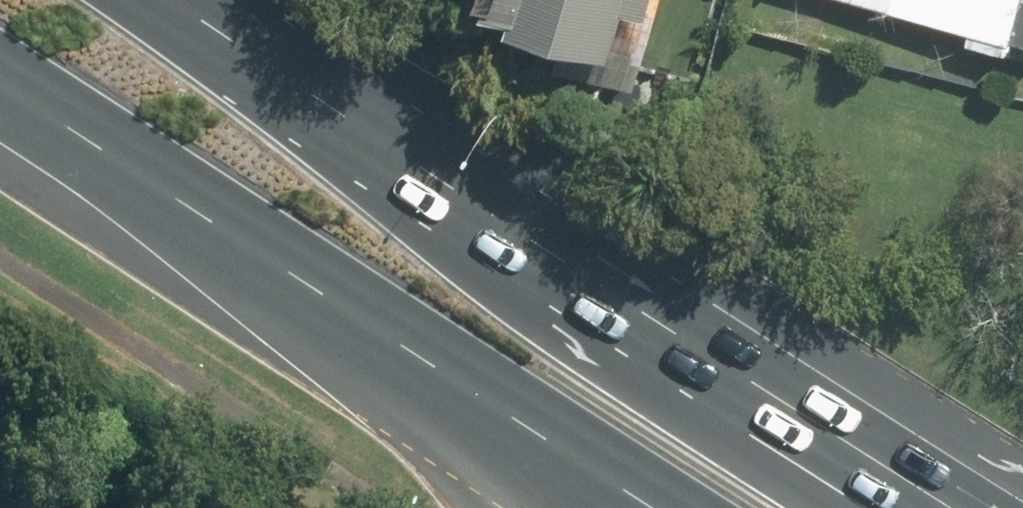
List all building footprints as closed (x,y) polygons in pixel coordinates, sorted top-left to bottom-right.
[(549,4),(547,16),(647,39),(656,0),(531,0),(549,4)] [(1022,34),(1022,0),(894,0),(1022,34)]
